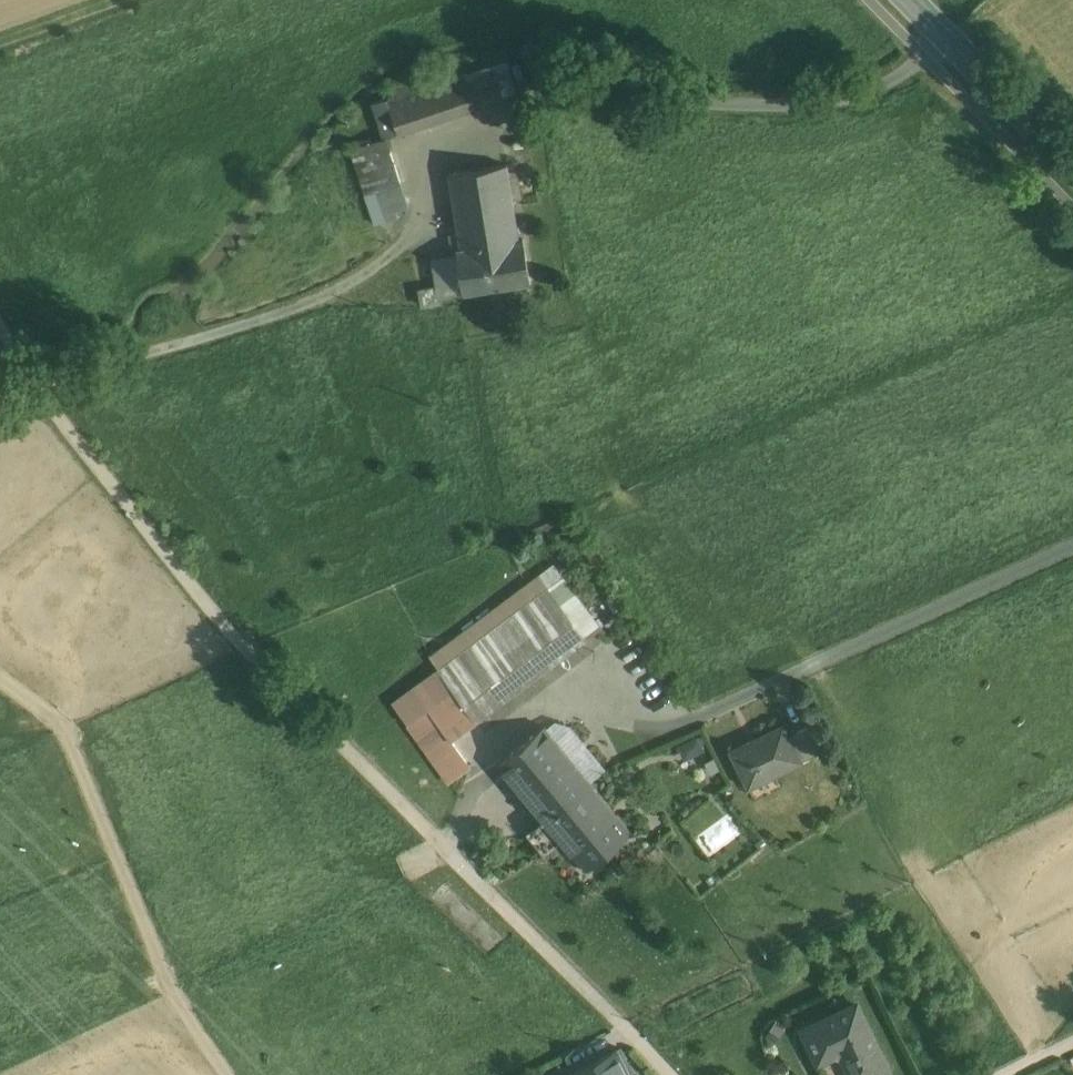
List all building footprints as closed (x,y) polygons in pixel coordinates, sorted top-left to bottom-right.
[(506,61),(466,74),(476,106),(517,93),(506,61)] [(466,74),(387,99),(398,134),(398,135),(477,110),(476,106),(466,74)] [(387,99),(372,104),(383,138),(387,137),(398,134),(387,99)] [(374,185),(400,177),(387,137),(383,138),(349,149),(362,189),(374,185)] [(508,163),(447,173),(459,247),(454,247),(455,255),(460,293),(531,283),(524,238),(519,238),(508,163)] [(400,177),(374,185),(386,222),(399,218),(397,212),(410,208),(400,177)] [(455,255),(430,258),(436,297),(460,293),(455,255)] [(438,285),(418,288),(421,306),(441,302),(438,285)] [(555,561),(428,653),(437,666),(477,721),(604,628),(555,561)] [(477,721),(437,666),(390,700),(450,782),(472,767),(453,738),(477,721)] [(785,717),(726,745),(746,787),(805,758),(792,731),(785,717)] [(810,722),(792,731),(805,758),(823,750),(810,722)] [(667,745),(680,765),(712,744),(699,724),(667,745)] [(504,765),(588,868),(634,830),(549,728),(504,765)] [(797,1024),(816,1064),(838,1054),(848,1074),(879,1074),(896,1067),(861,993),(797,1024)] [(626,1041),(585,1057),(592,1074),(640,1074),(626,1041)] [(585,1057),(543,1074),(592,1074),(585,1057)]
